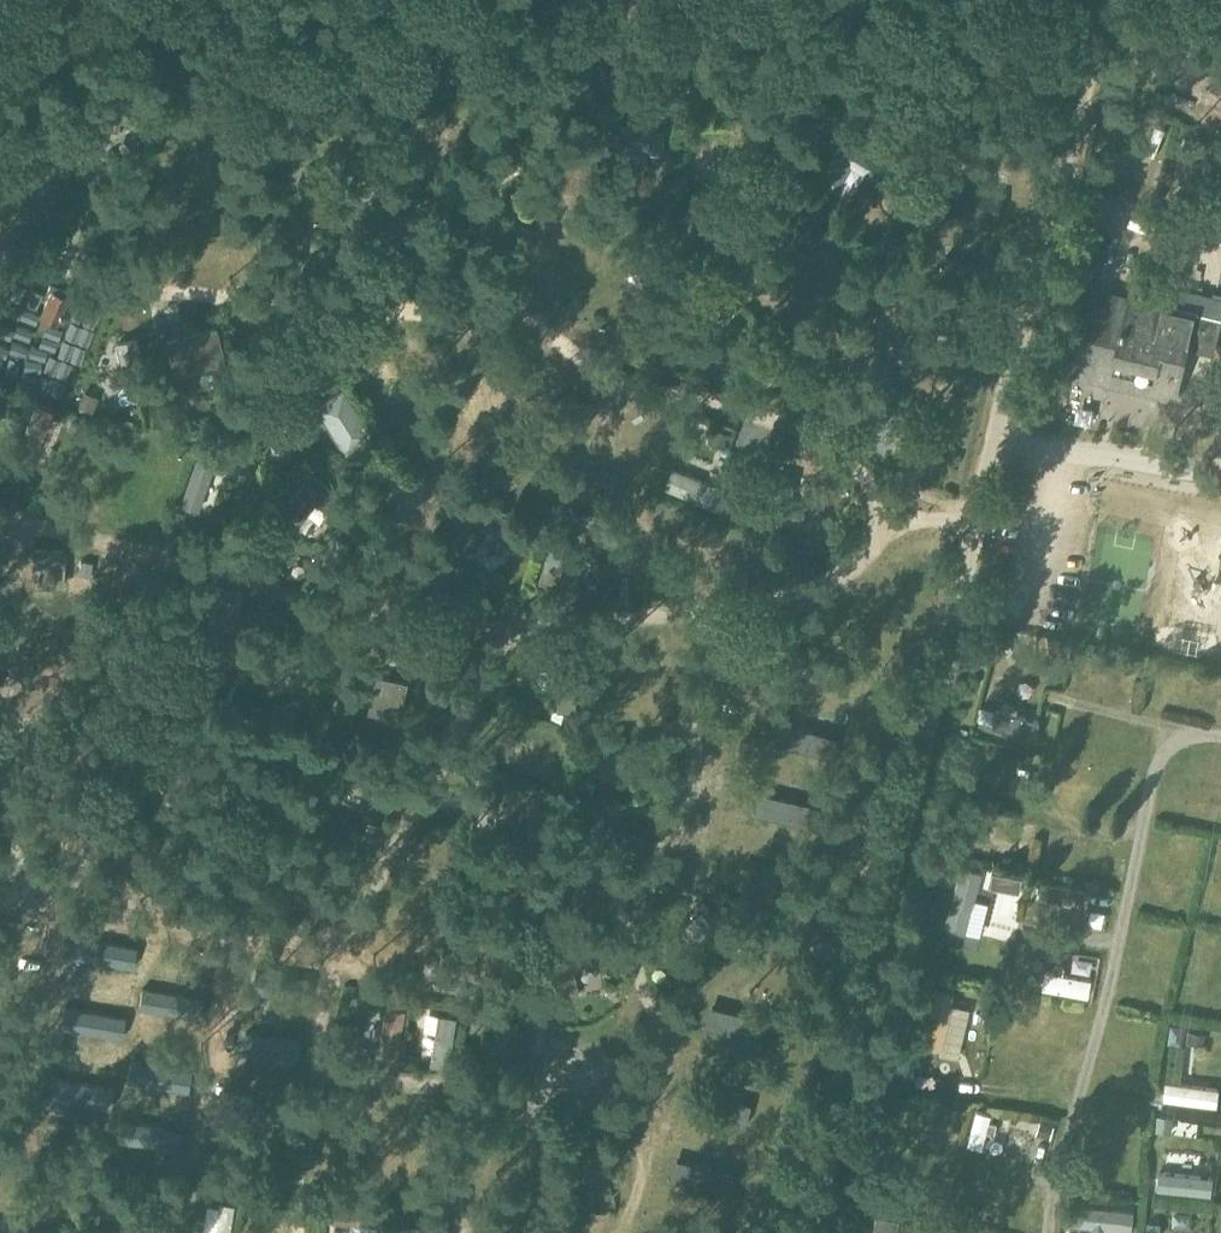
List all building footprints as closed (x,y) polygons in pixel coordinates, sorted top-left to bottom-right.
[(610,123),(607,143),(660,151),(663,131),(610,123)] [(820,178),(839,189),(853,164),(879,179),(889,161),(845,135),(820,178)] [(1188,222),(1220,232),(1220,188),(1200,182),(1188,222)] [(965,191),(959,216),(998,225),(1004,200),(965,191)] [(1072,371),(1179,397),(1192,345),(1218,352),(1220,341),(1220,290),(1220,295),(1152,278),(1161,241),(1106,228),(1088,303),(1072,371)] [(943,261),(938,286),(976,295),(982,270),(943,261)] [(50,288),(38,316),(57,324),(69,295),(50,288)] [(173,376),(225,361),(215,326),(163,341),(173,376)] [(135,338),(116,342),(128,395),(148,391),(135,338)] [(343,387),(316,403),(345,452),(372,436),(343,387)] [(581,433),(596,405),(564,389),(550,416),(581,433)] [(35,403),(16,448),(33,455),(52,410),(35,403)] [(196,455),(179,502),(196,508),(214,462),(196,455)] [(672,469),(665,487),(720,509),(727,490),(672,469)] [(776,476),(771,521),(790,523),(795,478),(776,476)] [(455,539),(471,553),(491,529),(513,546),(527,530),(489,498),(455,539)] [(554,532),(536,583),(552,588),(570,537),(554,532)] [(66,550),(34,548),(32,585),(65,587),(66,550)] [(238,593),(207,585),(198,621),(229,629),(238,593)] [(1131,621),(1140,603),(1127,597),(1118,614),(1131,621)] [(997,636),(999,650),(1014,649),(1012,634),(997,636)] [(559,657),(555,712),(573,713),(577,658),(559,657)] [(550,692),(552,674),(536,673),(534,690),(550,692)] [(405,683),(373,675),(365,711),(396,719),(405,683)] [(994,710),(990,728),(1035,738),(1039,720),(1015,715),(999,711),(994,710)] [(776,722),(770,743),(830,758),(835,736),(776,722)] [(757,792),(752,814),(812,828),(817,806),(757,792)] [(965,837),(961,852),(1000,861),(1004,847),(987,843),(972,839),(965,837)] [(744,863),(740,884),(799,898),(804,877),(744,863)] [(959,867),(943,929),(964,935),(965,932),(973,899),(980,872),(959,867)] [(1027,879),(1021,878),(1019,885),(1026,886),(1027,879)] [(1039,881),(1036,897),(1082,906),(1085,890),(1039,881)] [(702,900),(690,914),(731,950),(743,936),(702,900)] [(1045,908),(1036,906),(1034,914),(1043,916),(1045,908)] [(75,938),(72,958),(132,967),(135,947),(75,938)] [(593,961),(588,938),(548,947),(559,997),(579,992),(573,965),(593,961)] [(1070,971),(1088,975),(1091,959),(1073,955),(1070,971)] [(1026,974),(1017,972),(1015,979),(1024,981),(1026,974)] [(1044,972),(1041,989),(1088,997),(1091,980),(1062,975),(1052,973),(1044,972)] [(141,988),(138,1008),(198,1018),(201,997),(141,988)] [(933,993),(918,1051),(936,1056),(949,1006),(951,998),(933,993)] [(1019,1007),(1010,1005),(1008,1016),(1016,1018),(1019,1007)] [(708,1006),(702,1028),(764,1042),(769,1021),(708,1006)] [(384,1007),(377,1055),(395,1058),(403,1010),(384,1007)] [(64,1008),(60,1028),(121,1038),(124,1017),(64,1008)] [(438,1014),(429,1065),(447,1068),(456,1017),(438,1014)] [(1205,1032),(1190,1031),(1189,1043),(1203,1045),(1205,1032)] [(245,1032),(242,1052),(297,1061),(300,1042),(245,1032)] [(129,1061),(126,1082),(186,1091),(190,1071),(129,1061)] [(52,1078),(49,1099),(109,1108),(113,1088),(52,1078)] [(1164,1082),(1162,1100),(1216,1106),(1218,1088),(1164,1082)] [(687,1092),(682,1113),(744,1127),(749,1106),(687,1092)] [(899,1132),(944,1134),(945,1105),(901,1103),(899,1132)] [(976,1111),(967,1145),(981,1149),(986,1132),(988,1122),(990,1114),(976,1111)] [(120,1120),(117,1141),(177,1150),(180,1130),(120,1120)] [(1051,1125),(1039,1122),(1037,1132),(1049,1135),(1051,1125)] [(1158,1171),(1156,1189),(1210,1194),(1212,1177),(1158,1171)] [(877,1182),(873,1201),(888,1203),(891,1185),(877,1182)] [(977,1182),(969,1219),(985,1222),(992,1185),(977,1182)] [(990,1222),(1005,1221),(1003,1198),(988,1199),(990,1222)] [(214,1232),(229,1232),(233,1205),(219,1202),(218,1206),(214,1232)] [(1070,1204),(1067,1225),(1091,1228),(1105,1229),(1132,1232),(1134,1211),(1070,1204)] [(872,1232),(905,1232),(896,1231),(898,1220),(875,1215),(872,1232)] [(934,1223),(923,1221),(922,1230),(933,1232),(934,1223)]
